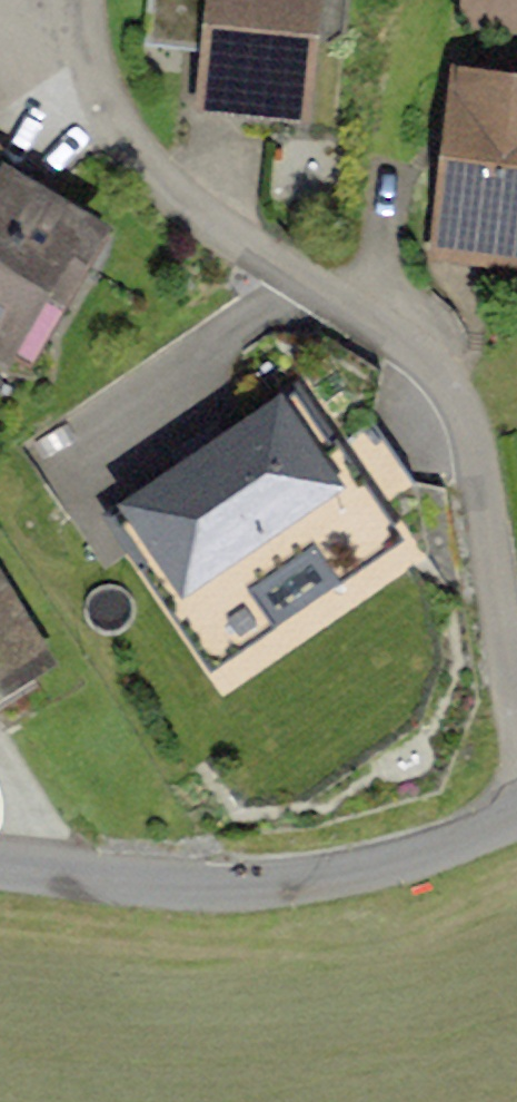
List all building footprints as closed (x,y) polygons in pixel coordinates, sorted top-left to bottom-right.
[(314,0),(199,0),(194,123),(309,128),(314,0)] [(516,12),(516,0),(473,0),(473,12),(516,12)] [(430,72),(421,265),(516,270),(516,77),(430,72)] [(99,229),(0,182),(0,357),(30,371),(99,229)] [(397,547),(301,403),(120,524),(216,668),(397,547)] [(42,671),(0,596),(0,694),(42,671)]
